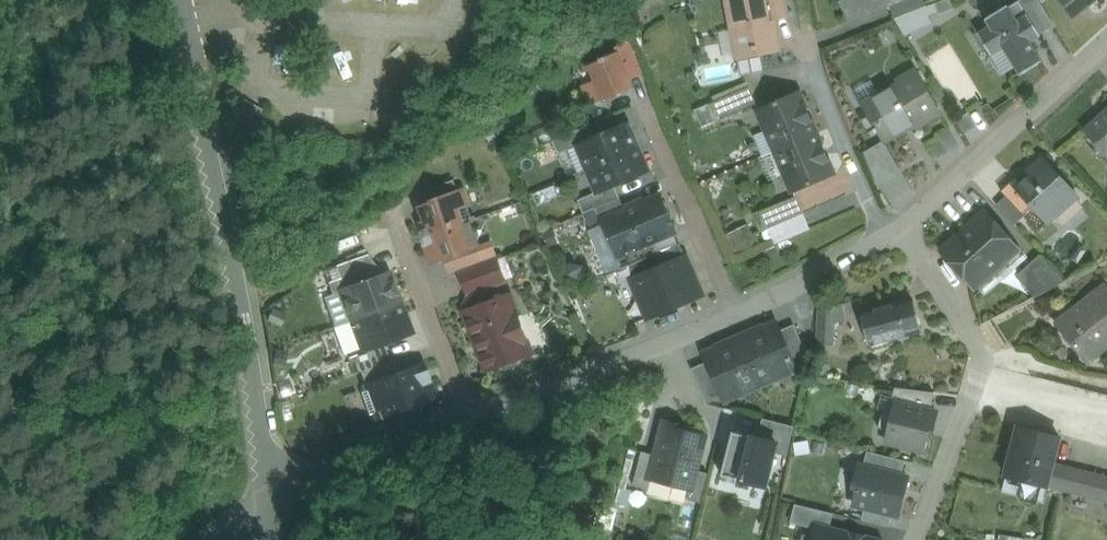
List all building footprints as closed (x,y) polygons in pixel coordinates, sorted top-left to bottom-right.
[(729,0),(739,51),(743,75),(762,71),(758,54),(758,53),(776,49),(767,0),(732,0),(729,0)] [(849,20),(888,4),(897,0),(841,0),(849,20)] [(897,0),(888,4),(895,19),(908,13),(926,6),(924,0),(897,0)] [(1039,0),(1020,0),(1019,1),(1040,34),(1055,25),(1039,0)] [(1074,17),(1095,0),(1060,0),(1074,17)] [(1019,1),(1009,7),(1008,5),(986,19),(990,26),(978,33),(992,56),(1004,48),(1020,75),(1043,61),(1031,42),(1041,36),(1040,34),(1019,1)] [(926,6),(908,13),(913,28),(931,20),(926,6)] [(630,42),(616,48),(617,52),(629,80),(643,74),(630,42)] [(617,52),(601,59),(601,60),(589,65),(604,100),(622,93),(622,92),(632,87),(629,80),(617,52)] [(916,70),(897,81),(899,85),(863,106),(884,141),(914,124),(916,129),(941,114),(916,70)] [(750,87),(714,102),(722,119),(757,104),(750,87)] [(799,94),(778,103),(778,102),(775,103),(775,104),(759,111),(776,151),(816,134),(811,121),(812,121),(806,106),(805,107),(799,94)] [(1085,131),(1106,156),(1106,111),(1085,131)] [(589,125),(553,141),(559,154),(577,147),(577,145),(594,138),(589,125)] [(594,138),(577,145),(577,147),(587,170),(639,147),(635,137),(626,134),(623,126),(594,138)] [(254,141),(244,133),(237,142),(246,150),(254,141)] [(816,134),(776,151),(793,191),(809,184),(810,185),(813,184),(812,183),(833,174),(828,161),(829,160),(823,146),(822,146),(816,134)] [(884,141),(865,152),(870,166),(891,154),(884,141)] [(639,147),(587,170),(597,192),(597,194),(615,186),(644,174),(640,166),(644,157),(639,147)] [(1078,196),(1045,159),(1015,185),(1014,186),(1034,208),(1025,216),(1039,232),(1054,217),(1063,224),(1082,205),(1077,197),(1078,196)] [(454,180),(422,191),(427,204),(459,192),(454,180)] [(1034,208),(1014,186),(1015,185),(1013,182),(1002,191),(1025,216),(1034,208)] [(597,192),(578,200),(584,214),(596,209),(620,198),(615,186),(597,194),(597,192)] [(427,204),(418,207),(423,220),(419,222),(422,231),(425,237),(468,221),(468,222),(474,220),(463,191),(459,192),(427,204)] [(625,210),(603,220),(604,221),(618,255),(619,256),(653,242),(675,232),(660,196),(625,210)] [(797,197),(761,212),(768,228),(804,214),(797,197)] [(620,198),(596,209),(602,222),(604,221),(603,220),(625,210),(620,198)] [(804,214),(768,228),(775,245),(811,230),(804,214)] [(983,214),(947,247),(946,252),(951,256),(951,261),(970,283),(974,283),(997,263),(1000,266),(1018,249),(1006,235),(1000,235),(996,231),(996,224),(988,215),(983,214)] [(468,221),(425,237),(427,244),(430,251),(434,250),(438,260),(447,257),(476,247),(477,246),(468,222),(468,221)] [(653,242),(619,256),(618,255),(616,256),(622,269),(632,265),(658,253),(653,242)] [(658,253),(632,265),(637,278),(686,257),(680,244),(658,253)] [(476,247),(447,257),(453,273),(460,271),(482,263),(476,247)] [(366,254),(335,265),(339,278),(340,281),(370,270),(372,269),(366,254)] [(1065,282),(1041,255),(1023,271),(1043,293),(1065,282)] [(482,263),(460,271),(469,295),(464,306),(466,312),(486,305),(481,291),(506,282),(497,257),(482,263)] [(637,278),(635,279),(637,283),(634,290),(638,301),(645,304),(646,304),(651,317),(702,295),(686,257),(637,278)] [(339,278),(327,282),(331,294),(339,291),(339,290),(373,277),(370,270),(340,281),(339,278)] [(373,277),(339,290),(339,291),(331,294),(323,297),(334,326),(335,326),(399,302),(388,272),(373,277)] [(1106,285),(1057,324),(1084,359),(1105,342),(1102,338),(1106,333),(1106,286),(1106,285)] [(466,312),(487,370),(500,365),(501,367),(508,370),(516,367),(519,360),(514,346),(527,341),(511,296),(486,305),(466,312)] [(912,300),(862,313),(872,350),(891,345),(890,339),(920,331),(912,300)] [(399,302),(335,326),(345,353),(360,348),(360,349),(382,341),(397,335),(400,337),(406,334),(409,329),(407,323),(404,322),(397,303),(399,303),(399,302)] [(838,307),(819,312),(817,355),(833,356),(835,321),(839,321),(838,307)] [(777,323),(759,330),(760,333),(742,341),(761,385),(781,376),(780,372),(795,366),(780,330),(777,323)] [(808,357),(794,324),(780,330),(795,366),(807,361),(808,357)] [(382,341),(360,349),(360,348),(345,353),(352,373),(359,371),(389,360),(382,341)] [(742,341),(724,349),(723,346),(705,353),(708,361),(723,396),(738,390),(740,394),(761,385),(742,341)] [(359,371),(364,384),(398,371),(393,358),(389,360),(359,371)] [(723,396),(708,361),(692,368),(707,403),(723,396)] [(398,371),(364,384),(366,391),(361,392),(369,414),(374,412),(376,418),(434,396),(421,363),(398,371)] [(934,392),(895,387),(893,398),(896,403),(896,401),(932,410),(934,392)] [(932,410),(896,401),(896,403),(894,413),(883,411),(879,428),(890,430),(887,442),(923,451),(929,428),(933,429),(937,411),(932,410)] [(705,436),(686,431),(687,427),(666,421),(657,455),(651,478),(652,479),(690,488),(691,489),(696,469),(705,436)] [(1060,436),(1019,426),(1006,477),(1047,487),(1047,486),(1068,491),(1074,469),(1053,464),(1060,436)] [(773,443),(733,432),(721,474),(763,486),(773,443)] [(657,455),(642,451),(633,485),(649,489),(652,479),(651,478),(657,455)] [(906,460),(867,451),(864,466),(902,476),(906,460)] [(864,466),(859,465),(854,487),(859,488),(854,505),(899,515),(908,477),(902,476),(864,466)] [(709,473),(696,469),(691,489),(690,488),(687,499),(701,502),(709,473)] [(1074,469),(1068,491),(1106,501),(1106,478),(1074,469)] [(815,523),(811,539),(883,539),(815,523)]
